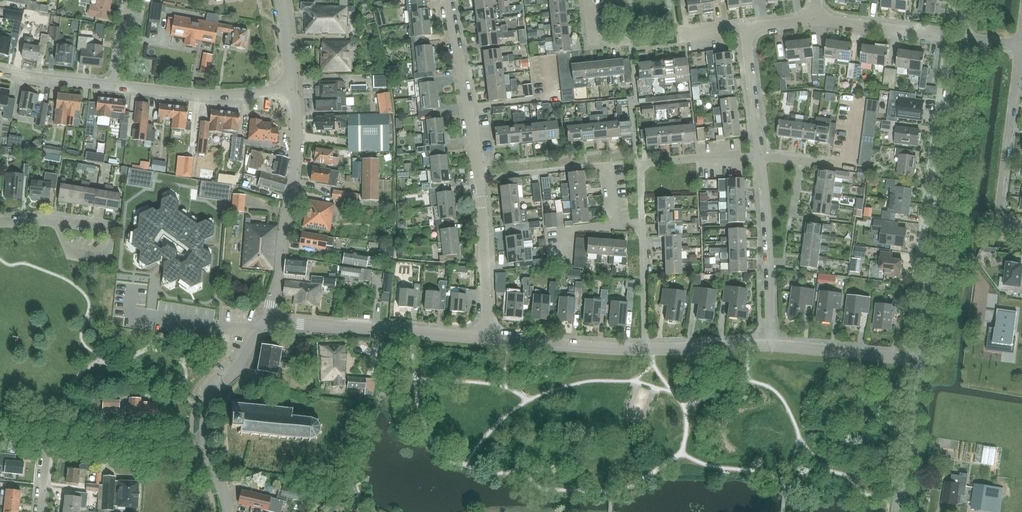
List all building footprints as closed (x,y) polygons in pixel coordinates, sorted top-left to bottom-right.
[(28,0),(6,0),(6,1),(27,5),(26,9),(39,12),(40,5),(36,4),(37,2),(28,0)] [(96,6),(90,5),(88,16),(109,19),(111,11),(108,10),(110,0),(97,0),(96,6)] [(475,10),(492,8),(491,0),(474,0),(475,10)] [(699,0),(679,0),(679,7),(687,6),(688,15),(701,13),(699,0)] [(720,2),(719,2),(719,0),(699,0),(701,13),(713,12),(712,4),(720,3),(720,2)] [(739,0),(719,0),(719,2),(720,2),(727,1),(728,9),(740,7),(739,0)] [(895,0),(882,0),(881,7),(894,9),(895,0)] [(894,9),(907,11),(908,0),(895,0),(894,9)] [(919,13),(934,15),(935,0),(936,0),(920,0),(919,13)] [(374,2),(375,9),(383,7),(382,1),(374,2)] [(565,13),(564,1),(549,2),(549,4),(550,12),(542,13),(542,18),(551,17),(551,15),(565,13)] [(318,34),(318,15),(322,16),(322,6),(314,6),(314,4),(301,3),(301,11),(305,11),(305,34),(318,34)] [(152,5),(150,20),(160,22),(161,13),(165,13),(166,7),(152,5)] [(408,18),(409,25),(429,22),(427,10),(421,10),(421,5),(407,6),(408,12),(408,18)] [(348,7),(322,6),(322,16),(318,15),(318,34),(345,35),(345,27),(347,27),(348,7)] [(66,14),(62,8),(58,10),(62,17),(66,14)] [(477,23),(494,21),(492,8),(475,10),(476,16),(474,17),(475,21),(477,22),(477,23)] [(6,9),(4,19),(21,22),(22,19),(23,12),(6,9)] [(386,25),(383,11),(376,13),(379,27),(386,25)] [(567,26),(565,13),(551,15),(551,17),(552,24),(543,25),(544,30),(552,29),(552,28),(567,26)] [(216,31),(217,24),(174,17),(173,19),(168,18),(166,27),(172,28),(171,36),(185,38),(184,45),(194,47),(196,40),(214,43),(216,31)] [(93,29),(94,23),(79,20),(79,26),(93,29)] [(478,29),(478,35),(495,33),(494,21),(477,23),(475,24),(476,29),(478,29)] [(430,35),(429,22),(409,25),(409,29),(408,29),(409,37),(410,37),(411,43),(425,41),(424,36),(430,35)] [(233,27),(217,24),(216,31),(230,34),(229,38),(225,37),(224,46),(230,47),(244,49),(247,31),(233,29),(233,27)] [(568,38),(567,26),(552,28),(552,29),(553,37),(545,38),(545,42),(553,42),(553,40),(568,38)] [(60,28),(54,27),(50,27),(48,36),(52,36),(52,40),(58,41),(56,62),(70,64),(73,47),(73,40),(64,39),(64,35),(59,34),(60,28)] [(502,32),(495,33),(478,35),(480,47),(497,45),(496,38),(502,38),(513,37),(512,31),(507,32),(507,31),(502,32)] [(8,56),(9,52),(13,53),(14,49),(16,49),(18,36),(0,33),(0,54),(2,55),(2,54),(8,56)] [(23,45),(24,45),(22,58),(37,61),(39,48),(32,46),(33,39),(24,37),(23,45)] [(93,38),(81,37),(78,37),(77,50),(81,50),(80,65),(89,66),(89,65),(101,66),(102,51),(101,51),(102,46),(93,45),(93,38)] [(571,38),(568,38),(553,40),(553,42),(554,50),(546,51),(547,55),(555,54),(555,53),(557,52),(557,60),(570,59),(569,51),(570,51),(569,45),(572,44),(571,38)] [(813,40),(799,41),(802,64),(807,63),(806,58),(814,57),(813,40)] [(412,55),(413,62),(432,59),(431,46),(425,47),(425,41),(411,43),(411,48),(412,55)] [(802,64),(799,41),(786,43),(788,60),(788,62),(782,63),(778,64),(781,90),(787,90),(785,78),(791,77),(789,65),(802,64)] [(838,60),(840,42),(827,41),(825,58),(838,60)] [(351,72),(351,50),(350,50),(350,42),(322,42),(322,50),(321,50),(320,72),(351,72)] [(853,44),(840,42),(838,60),(851,61),(853,44)] [(873,64),(876,47),(863,45),(860,63),(873,64)] [(889,49),(876,47),(873,64),(886,66),(889,49)] [(483,51),(485,64),(501,62),(502,62),(508,61),(508,62),(514,61),(513,54),(507,55),(507,56),(501,57),(500,49),(483,51)] [(708,70),(717,69),(716,68),(731,66),(731,60),(732,60),(733,59),(733,55),(731,54),(730,54),(730,53),(726,54),(725,50),(706,52),(708,70)] [(909,70),(912,52),(899,50),(896,68),(909,70)] [(925,54),(912,52),(909,70),(908,76),(921,77),(919,88),(926,89),(929,69),(923,68),(925,54)] [(683,82),(689,81),(686,58),(674,59),(676,77),(677,82),(683,81),(683,82)] [(434,72),(432,59),(413,62),(413,67),(417,67),(418,73),(414,73),(415,80),(428,78),(428,73),(434,72)] [(529,67),(528,59),(520,60),(521,68),(529,67)] [(629,59),(611,61),(613,76),(621,75),(622,83),(632,82),(629,59)] [(674,59),(662,61),(664,78),(664,83),(677,82),(676,77),(674,59)] [(614,84),(613,76),(611,61),(599,62),(600,78),(608,77),(609,85),(614,84)] [(664,78),(662,61),(650,62),(652,79),(659,78),(659,84),(664,84),(664,83),(664,78)] [(503,74),(502,62),(501,62),(485,64),(486,76),(503,74)] [(601,86),(600,78),(599,62),(586,64),(588,79),(596,78),(596,86),(601,86)] [(652,79),(650,62),(638,63),(640,80),(652,79)] [(853,79),(855,64),(849,63),(847,78),(853,79)] [(588,87),(588,79),(586,64),(571,65),(571,71),(572,77),(572,81),(583,80),(584,88),(588,87)] [(861,65),(855,64),(853,79),(859,80),(861,65)] [(712,83),(718,82),(718,80),(733,78),(731,66),(716,68),(717,69),(717,75),(709,76),(710,83),(712,83)] [(889,84),(891,69),(885,68),(883,83),(889,84)] [(897,70),(891,69),(889,84),(888,89),(894,89),(895,85),(897,70)] [(504,87),(503,74),(486,76),(488,89),(504,87)] [(429,84),(428,78),(415,80),(416,98),(436,96),(435,83),(429,84)] [(733,79),(733,78),(718,80),(718,82),(712,83),(713,90),(711,93),(711,96),(717,95),(717,97),(737,95),(735,79),(733,79)] [(345,110),(345,97),(345,84),(342,81),(321,82),(319,84),(319,86),(316,86),(316,111),(323,111),(323,112),(326,112),(327,111),(345,110)] [(531,84),(524,85),(525,97),(532,96),(531,84)] [(511,86),(504,87),(488,89),(488,94),(486,94),(485,96),(486,100),(487,101),(489,101),(506,99),(505,93),(512,92),(512,93),(517,92),(516,85),(511,86)] [(6,105),(3,118),(12,120),(13,115),(16,100),(8,99),(9,91),(0,89),(0,104),(6,105)] [(900,93),(884,91),(883,99),(899,101),(897,118),(921,121),(923,101),(915,100),(915,101),(899,99),(900,93)] [(389,92),(383,93),(380,94),(382,114),(388,114),(392,114),(389,92)] [(821,93),(814,92),(813,100),(820,101),(821,93)] [(26,117),(28,110),(38,112),(35,126),(44,127),(48,105),(40,103),(37,103),(38,96),(22,93),(19,109),(20,109),(19,115),(26,117)] [(66,125),(69,95),(57,94),(56,109),(55,118),(60,118),(59,125),(66,126),(66,125)] [(81,96),(69,95),(66,125),(72,126),(73,118),(79,119),(79,111),(80,111),(81,96)] [(418,116),(432,114),(432,109),(438,108),(436,96),(416,98),(418,116)] [(92,124),(93,120),(93,117),(110,118),(112,99),(111,99),(110,98),(107,97),(106,99),(97,98),(96,103),(95,103),(88,102),(88,105),(86,119),(85,136),(94,137),(95,125),(92,124)] [(713,116),(722,115),(722,113),(737,111),(735,98),(720,100),(721,107),(712,108),(713,116)] [(126,101),(112,99),(110,118),(119,119),(119,124),(122,124),(120,135),(120,139),(121,139),(120,147),(125,147),(128,123),(129,113),(125,113),(126,101)] [(147,124),(149,103),(136,102),(134,123),(140,124),(140,129),(133,129),(132,139),(151,141),(152,124),(147,124)] [(159,104),(158,117),(157,123),(161,123),(162,117),(172,118),(173,106),(159,104)] [(173,106),(172,118),(174,118),(173,128),(191,130),(192,122),(185,121),(186,119),(186,120),(188,108),(173,106)] [(505,113),(505,106),(492,107),(493,114),(505,113)] [(654,113),(653,106),(641,107),(642,114),(654,113)] [(200,121),(197,153),(206,154),(208,132),(222,133),(225,112),(210,110),(209,122),(200,121)] [(537,120),(532,121),(532,125),(534,141),(534,143),(546,142),(546,140),(544,123),(544,117),(543,111),(536,112),(537,120)] [(738,124),(737,111),(722,113),(722,115),(723,122),(714,123),(715,128),(723,127),(723,125),(738,124)] [(225,112),(222,133),(233,135),(230,160),(241,162),(244,138),(237,137),(237,135),(239,113),(225,112)] [(790,138),(792,123),(791,122),(783,121),(784,113),(779,112),(778,121),(780,121),(778,136),(790,138)] [(520,126),(521,143),(522,145),(534,143),(534,141),(532,125),(532,121),(531,114),(525,115),(524,113),(518,114),(520,126)] [(614,114),(615,122),(617,122),(619,137),(624,137),(624,139),(632,138),(630,121),(623,121),(622,113),(614,114)] [(389,150),(388,114),(382,114),(373,114),(325,115),(325,117),(316,117),(317,130),(334,130),(334,123),(340,122),(340,128),(347,128),(348,151),(389,150)] [(433,120),(432,114),(418,116),(419,122),(422,121),(422,127),(423,134),(443,132),(442,119),(433,120)] [(507,127),(509,144),(521,143),(520,126),(518,114),(512,114),(514,126),(507,127)] [(803,140),(805,124),(803,124),(796,123),(797,115),(792,114),(791,122),(792,123),(790,138),(803,140)] [(592,125),(594,140),(599,139),(599,141),(606,141),(605,139),(606,139),(604,123),(602,124),(602,115),(589,117),(590,125),(592,125)] [(619,137),(617,122),(615,122),(607,123),(607,115),(602,115),(602,124),(604,123),(606,139),(619,137)] [(818,126),(816,126),(808,125),(809,117),(804,116),(803,124),(805,124),(803,140),(816,141),(818,126)] [(594,140),(592,125),(590,125),(582,126),(581,117),(577,118),(577,126),(579,126),(581,141),(594,140)] [(817,118),(816,126),(818,126),(816,141),(828,143),(829,138),(834,138),(835,130),(830,130),(830,128),(822,127),(823,118),(821,118),(817,118)] [(262,120),(250,119),(248,140),(277,143),(278,129),(271,128),(272,123),(262,122),(262,120)] [(581,141),(579,126),(577,126),(570,127),(569,119),(564,119),(565,128),(567,127),(568,143),(581,141)] [(683,144),(681,126),(681,119),(675,120),(676,127),(669,127),(671,145),(683,144)] [(687,126),(681,126),(683,144),(695,143),(693,121),(687,121),(687,126)] [(894,128),(895,122),(882,121),(881,131),(888,131),(888,128),(894,128)] [(557,122),(544,123),(546,140),(559,139),(557,122)] [(154,123),(153,146),(161,146),(162,124),(154,123)] [(509,144),(507,127),(500,128),(500,124),(493,125),(494,128),(495,128),(496,145),(509,144)] [(740,136),(738,124),(723,125),(723,127),(724,135),(716,136),(717,141),(725,140),(725,138),(740,136)] [(671,145),(669,127),(657,129),(659,146),(671,145)] [(697,142),(705,141),(704,128),(696,129),(697,142)] [(917,146),(919,131),(896,128),(894,143),(917,146)] [(659,146),(657,129),(645,130),(641,130),(642,139),(646,139),(647,147),(648,150),(654,149),(654,146),(659,146)] [(425,152),(444,150),(444,144),(443,132),(423,134),(424,146),(425,152)] [(23,137),(10,135),(8,145),(21,148),(23,137)] [(61,155),(62,149),(44,145),(43,152),(55,154),(61,155)] [(154,148),(152,168),(164,169),(167,149),(154,148)] [(913,177),(916,157),(910,156),(911,150),(896,148),(895,158),(899,158),(897,175),(913,177)] [(331,157),(332,151),(315,149),(315,150),(313,151),(313,155),(314,156),(314,157),(314,162),(337,166),(338,158),(331,157)] [(284,177),(289,159),(276,156),(251,150),(247,167),(284,177)] [(445,156),(444,150),(425,152),(426,158),(430,157),(430,164),(426,164),(427,171),(447,168),(446,156),(445,156)] [(105,155),(86,151),(85,158),(83,158),(82,160),(100,163),(100,160),(104,161),(105,155)] [(194,158),(185,157),(183,176),(192,177),(194,158)] [(362,178),(362,180),(378,180),(378,160),(362,159),(362,162),(352,162),(352,178),(362,178)] [(24,164),(23,175),(4,173),(4,179),(6,180),(5,197),(21,198),(23,176),(28,177),(29,164),(24,164)] [(87,172),(94,173),(96,166),(88,165),(87,171),(87,172)] [(312,167),(312,168),(310,169),(310,173),(311,175),(310,181),(318,182),(318,184),(336,187),(339,171),(329,170),(312,167)] [(127,178),(126,184),(151,189),(152,182),(153,179),(154,172),(129,168),(128,175),(127,178)] [(448,181),(447,168),(427,171),(428,177),(429,183),(429,189),(448,187),(447,181),(448,181)] [(820,171),(818,181),(835,184),(835,182),(835,178),(848,180),(849,174),(836,172),(836,173),(820,171)] [(284,192),(287,179),(261,172),(257,185),(284,192)] [(561,189),(570,188),(569,186),(585,185),(584,172),(568,174),(569,183),(561,184),(561,189)] [(56,188),(58,174),(45,173),(43,182),(32,181),(30,196),(31,196),(31,198),(31,200),(33,201),(35,202),(37,201),(38,199),(39,197),(49,198),(50,187),(56,188)] [(70,203),(73,187),(64,185),(66,179),(62,178),(58,201),(70,203)] [(500,187),(502,200),(518,198),(517,185),(520,185),(520,178),(506,180),(506,186),(500,187)] [(541,178),(542,189),(550,188),(549,178),(541,178)] [(719,192),(727,192),(727,190),(743,190),(743,179),(727,179),(727,187),(719,188),(719,192)] [(892,188),(890,200),(910,203),(912,190),(899,188),(900,181),(887,179),(886,187),(892,188)] [(378,200),(378,180),(362,180),(362,200),(378,200)] [(82,205),(86,182),(81,181),(80,188),(73,187),(70,203),(82,205)] [(200,191),(199,197),(229,202),(230,195),(231,192),(232,185),(201,181),(200,187),(200,191)] [(843,184),(835,182),(835,184),(818,181),(816,192),(833,195),(833,193),(834,187),(842,188),(843,184)] [(94,207),(97,190),(89,189),(90,182),(86,182),(82,205),(94,207)] [(532,184),(533,196),(540,196),(539,183),(532,184)] [(106,209),(110,186),(105,185),(104,192),(97,190),(94,207),(106,209)] [(586,197),(585,185),(569,186),(570,188),(570,196),(562,197),(563,201),(571,201),(571,199),(586,197)] [(113,186),(110,186),(106,209),(118,211),(121,194),(112,193),(113,186)] [(449,192),(448,187),(429,189),(430,195),(433,194),(434,207),(454,205),(452,192),(449,192)] [(357,202),(358,194),(333,190),(331,198),(357,202)] [(744,201),(743,190),(727,190),(727,192),(719,192),(719,203),(727,203),(727,201),(744,201)] [(841,194),(833,193),(833,195),(816,192),(815,203),(831,205),(831,204),(832,198),(841,199),(841,194)] [(707,202),(707,193),(699,193),(699,202),(707,202)] [(231,211),(243,212),(244,195),(232,194),(231,211)] [(153,209),(139,215),(138,223),(138,229),(134,231),(132,246),(140,251),(139,261),(147,267),(161,260),(161,256),(168,261),(164,263),(163,277),(171,283),(179,279),(190,290),(203,283),(201,269),(210,265),(211,255),(203,249),(204,240),(213,236),(214,226),(206,221),(197,225),(178,211),(179,202),(170,196),(161,200),(160,209),(156,211),(153,209)] [(657,198),(658,210),(673,210),(673,209),(673,201),(681,201),(681,196),(672,196),(672,198),(657,198)] [(588,210),(586,197),(571,199),(571,201),(572,209),(564,209),(564,214),(572,213),(572,211),(588,210)] [(520,211),(518,198),(502,200),(503,212),(520,211)] [(330,231),(334,204),(307,200),(303,226),(330,231)] [(908,215),(910,203),(890,200),(889,212),(883,211),(882,219),(895,221),(896,214),(908,215)] [(728,214),(728,212),(744,211),(744,208),(747,208),(747,201),(744,201),(727,201),(727,203),(719,203),(720,214),(728,214)] [(708,211),(708,202),(700,202),(700,211),(708,211)] [(840,205),(831,204),(831,205),(815,203),(813,214),(830,216),(831,209),(839,210),(840,205)] [(858,204),(857,211),(864,212),(865,205),(858,204)] [(455,217),(454,205),(434,207),(435,212),(435,219),(436,225),(450,224),(449,218),(455,217)] [(673,209),(673,210),(658,210),(658,224),(674,223),(674,221),(682,221),(682,213),(682,209),(673,209)] [(589,222),(588,210),(572,211),(572,213),(573,221),(565,222),(565,226),(574,225),(574,224),(589,222)] [(521,223),(520,211),(503,212),(504,225),(514,224),(515,230),(531,229),(541,228),(540,221),(521,223)] [(744,222),(744,211),(728,212),(728,214),(720,214),(720,220),(720,224),(728,224),(728,223),(744,222)] [(545,214),(546,224),(553,224),(552,221),(557,220),(556,213),(545,214)] [(682,221),(674,221),(674,223),(658,224),(659,237),(665,237),(674,236),(674,235),(674,226),(682,226),(682,221)] [(898,224),(874,221),(873,226),(872,225),(871,231),(881,233),(879,244),(904,247),(906,230),(897,229),(898,224)] [(273,270),(277,226),(255,224),(246,224),(242,267),(273,270)] [(451,229),(450,224),(436,225),(437,231),(437,237),(438,244),(458,241),(456,229),(451,229)] [(807,224),(805,235),(822,237),(822,235),(823,229),(831,230),(831,226),(823,225),(823,226),(807,224)] [(532,239),(531,229),(515,230),(516,236),(505,238),(507,250),(523,249),(522,240),(532,239)] [(720,242),(729,242),(728,240),(745,240),(744,229),(728,229),(728,237),(720,238),(720,242)] [(325,249),(326,245),(333,246),(334,238),(302,233),(301,238),(299,239),(299,242),(300,243),(299,245),(317,248),(325,249)] [(680,235),(674,235),(674,236),(665,237),(665,250),(681,249),(681,247),(680,239),(688,238),(688,234),(680,234),(680,235)] [(830,236),(822,235),(822,237),(805,235),(804,245),(820,247),(821,246),(821,239),(830,240),(830,236)] [(600,255),(601,240),(588,239),(587,254),(597,255),(596,263),(601,264),(602,255),(600,255)] [(612,256),(613,241),(601,240),(600,255),(602,255),(610,256),(609,264),(614,264),(614,256),(612,256)] [(745,250),(745,240),(728,240),(729,242),(729,248),(717,248),(717,249),(717,253),(721,253),(729,253),(729,251),(745,250)] [(459,254),(458,241),(438,244),(439,250),(443,249),(443,255),(439,256),(440,262),(454,261),(453,255),(459,254)] [(626,242),(613,241),(612,256),(614,256),(622,257),(621,265),(626,265),(627,257),(625,256),(626,242)] [(394,258),(394,245),(387,244),(385,256),(394,258)] [(829,247),(821,246),(820,247),(804,245),(802,256),(819,258),(819,256),(820,250),(828,251),(829,247)] [(688,246),(681,247),(681,249),(665,250),(665,262),(681,261),(681,259),(681,251),(689,251),(688,246)] [(866,248),(855,247),(854,257),(865,259),(866,248)] [(524,257),(523,249),(507,250),(508,263),(518,262),(519,268),(535,266),(534,260),(529,261),(528,257),(524,257)] [(746,261),(745,250),(729,251),(729,253),(721,253),(721,264),(729,263),(729,262),(746,261)] [(373,258),(368,257),(368,256),(344,252),(343,255),(341,255),(340,254),(339,260),(341,260),(343,260),(342,263),(366,267),(366,266),(371,267),(373,258)] [(900,277),(902,261),(892,259),(893,254),(881,252),(879,269),(885,270),(885,275),(900,277)] [(827,257),(819,256),(819,258),(802,256),(801,267),(818,269),(819,261),(827,262),(827,257)] [(306,260),(288,258),(285,258),(284,274),(305,276),(306,260)] [(689,259),(681,259),(681,261),(665,262),(666,274),(681,274),(681,264),(689,263),(689,259)] [(470,270),(471,262),(460,261),(459,269),(470,270)] [(746,272),(746,261),(729,262),(729,263),(721,264),(721,274),(730,274),(730,273),(746,272)] [(1000,278),(999,289),(1014,291),(1013,292),(1021,293),(1021,279),(1020,279),(1021,267),(1021,266),(1017,265),(1017,264),(1007,263),(1006,278),(1000,278)] [(371,271),(368,270),(342,267),(341,277),(359,279),(359,281),(363,282),(363,281),(369,281),(371,271)] [(393,274),(384,273),(383,280),(392,281),(393,274)] [(819,274),(818,283),(827,284),(827,283),(828,275),(819,274)] [(701,275),(695,275),(693,285),(700,286),(701,275)] [(335,286),(336,278),(324,277),(323,285),(335,286)] [(634,280),(625,280),(625,284),(625,288),(628,288),(626,304),(612,303),(610,325),(624,326),(626,310),(631,311),(634,280)] [(321,285),(285,281),(283,293),(295,294),(294,304),(318,307),(321,285)] [(445,298),(446,287),(447,282),(440,282),(439,281),(438,288),(440,288),(440,292),(426,291),(424,309),(438,310),(440,297),(445,298)] [(534,296),(532,318),(547,320),(547,316),(553,317),(556,283),(549,282),(548,297),(541,297),(542,294),(541,292),(538,291),(536,290),(534,290),(534,296)] [(576,282),(575,288),(575,293),(567,292),(566,299),(560,298),(558,321),(573,322),(573,311),(579,311),(579,306),(581,288),(581,282),(576,282)] [(528,302),(529,284),(523,283),(522,295),(508,294),(506,316),(521,317),(522,301),(528,302)] [(420,295),(420,285),(414,284),(414,290),(400,289),(398,307),(413,308),(414,295),(420,295)] [(747,311),(744,310),(746,290),(725,287),(723,302),(729,303),(728,317),(746,319),(747,311)] [(464,313),(466,289),(454,288),(453,294),(452,294),(450,312),(464,313)] [(711,320),(715,291),(694,288),(692,304),(699,305),(697,318),(711,320)] [(792,290),(790,308),(789,316),(805,318),(804,318),(805,304),(812,305),(814,290),(801,289),(801,292),(792,290)] [(605,308),(607,291),(601,290),(600,301),(586,300),(584,323),(598,324),(600,308),(605,308)] [(668,305),(666,319),(668,320),(667,322),(669,324),(674,324),(675,323),(676,321),(681,322),(683,303),(688,304),(689,296),(684,295),(685,293),(663,290),(661,304),(668,305)] [(840,309),(842,295),(820,292),(817,321),(832,322),(833,309),(840,309)] [(389,303),(389,294),(382,293),(381,302),(389,303)] [(868,314),(870,298),(847,296),(844,325),(859,327),(860,313),(868,314)] [(894,314),(895,308),(891,307),(891,306),(876,304),(873,328),(890,330),(892,313),(894,314)] [(989,333),(986,350),(1003,352),(1004,345),(1013,346),(1013,339),(1014,339),(1017,312),(1016,312),(1016,314),(998,311),(998,309),(997,309),(997,313),(995,328),(992,328),(991,333),(989,333)] [(262,346),(258,370),(264,371),(262,380),(274,382),(275,374),(276,374),(281,350),(285,351),(287,343),(275,341),(274,348),(262,346)] [(345,381),(345,345),(319,345),(320,382),(333,382),(333,387),(343,386),(343,381),(345,381)] [(347,377),(347,388),(365,389),(365,397),(373,398),(374,392),(370,389),(368,388),(368,378),(347,377)] [(120,398),(102,397),(102,412),(119,412),(120,398)] [(140,402),(140,399),(129,398),(129,416),(131,416),(133,417),(133,418),(136,418),(137,416),(140,416),(140,413),(156,413),(156,402),(140,402)] [(232,403),(230,403),(230,405),(232,405),(231,417),(230,417),(230,419),(231,419),(231,426),(230,426),(230,427),(231,427),(230,429),(232,429),(232,427),(235,428),(235,430),(236,430),(236,428),(240,428),(239,432),(238,432),(238,433),(240,434),(240,435),(242,435),(242,434),(250,434),(250,436),(252,436),(252,435),(259,435),(259,437),(261,437),(261,436),(269,436),(269,438),(270,438),(270,437),(278,437),(278,439),(280,439),(280,438),(286,438),(286,440),(289,440),(289,438),(294,438),(294,440),(296,440),(296,438),(301,439),(301,441),(303,441),(303,439),(308,439),(308,441),(310,441),(310,440),(315,438),(316,441),(317,440),(316,438),(319,434),(321,434),(321,433),(320,433),(320,427),(322,428),(322,426),(320,426),(317,422),(318,421),(317,419),(316,421),(312,419),(312,417),(310,417),(310,419),(305,418),(305,416),(303,416),(303,418),(298,417),(298,415),(296,415),(296,417),(292,417),(293,408),(291,408),(291,409),(282,409),(283,407),(281,407),(281,408),(273,408),(273,406),(271,406),(271,407),(263,407),(264,405),(262,405),(262,406),(254,406),(254,404),(252,404),(252,405),(244,405),(244,403),(242,403),(242,404),(234,403),(234,402),(232,402),(232,403)] [(987,444),(986,458),(998,459),(999,445),(987,444)] [(4,454),(0,453),(0,466),(1,466),(1,472),(22,474),(23,463),(15,462),(15,455),(4,454)] [(80,465),(80,470),(68,468),(66,482),(77,484),(78,483),(84,484),(85,477),(86,470),(89,471),(89,466),(88,465),(82,464),(80,465)] [(102,493),(103,485),(99,485),(100,473),(97,473),(96,484),(87,484),(86,491),(102,493)] [(952,475),(950,483),(944,483),(941,503),(955,505),(955,504),(958,505),(960,504),(961,500),(959,498),(959,497),(962,494),(964,494),(966,485),(966,486),(968,474),(960,473),(960,476),(952,475)] [(103,485),(102,493),(101,510),(113,510),(113,507),(137,508),(138,497),(139,497),(139,492),(138,492),(138,482),(115,481),(115,477),(103,477),(103,485)] [(974,486),(971,510),(986,511),(1000,511),(1003,488),(974,484),(974,486)] [(279,487),(276,500),(283,501),(286,502),(287,497),(300,500),(302,492),(279,487)] [(19,502),(21,491),(6,489),(5,492),(1,491),(1,493),(0,493),(0,500),(19,502)] [(276,500),(269,498),(270,497),(241,490),(238,503),(274,511),(280,511),(283,501),(276,500)] [(63,508),(80,510),(80,508),(81,501),(89,502),(89,497),(98,498),(98,509),(101,510),(102,493),(86,491),(86,497),(82,496),(82,495),(74,495),(74,497),(65,496),(64,501),(63,501),(62,502),(62,507),(62,508),(63,508)] [(19,502),(0,500),(0,505),(4,505),(4,511),(14,511),(18,511),(19,502)]
